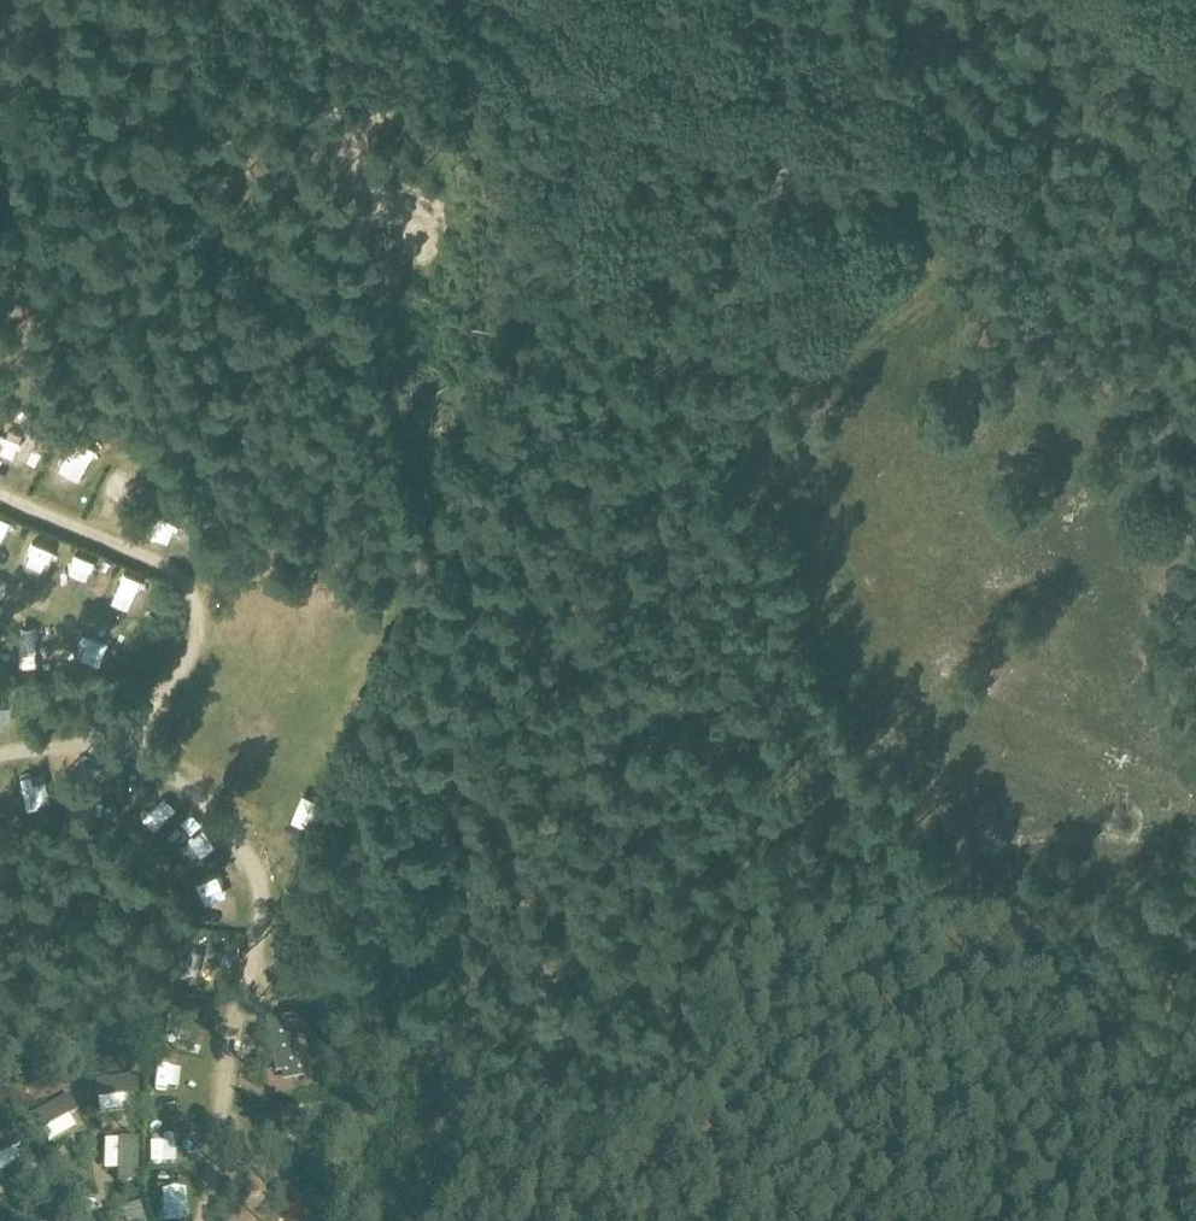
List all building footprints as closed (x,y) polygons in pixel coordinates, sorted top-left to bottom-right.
[(68,454),(51,484),(76,498),(93,468),(68,454)] [(22,563),(46,573),(55,552),(31,542),(22,563)] [(75,557),(63,581),(89,595),(101,571),(75,557)] [(130,576),(110,595),(130,616),(150,597),(130,576)] [(269,1013),(270,1018),(281,1073),(283,1083),(302,1079),(288,1010),(269,1013)] [(135,1076),(95,1081),(97,1100),(127,1096),(137,1095),(135,1076)] [(68,1096),(31,1116),(40,1133),(42,1132),(68,1117),(77,1112),(68,1096)] [(0,1134),(0,1156),(14,1148),(20,1144),(10,1128),(0,1134)] [(117,1172),(116,1181),(136,1182),(137,1140),(117,1139),(117,1141),(117,1172)] [(55,1220),(75,1220),(82,1200),(85,1190),(66,1184),(55,1220)] [(121,1210),(121,1211),(124,1220),(145,1220),(140,1204),(121,1210)]
